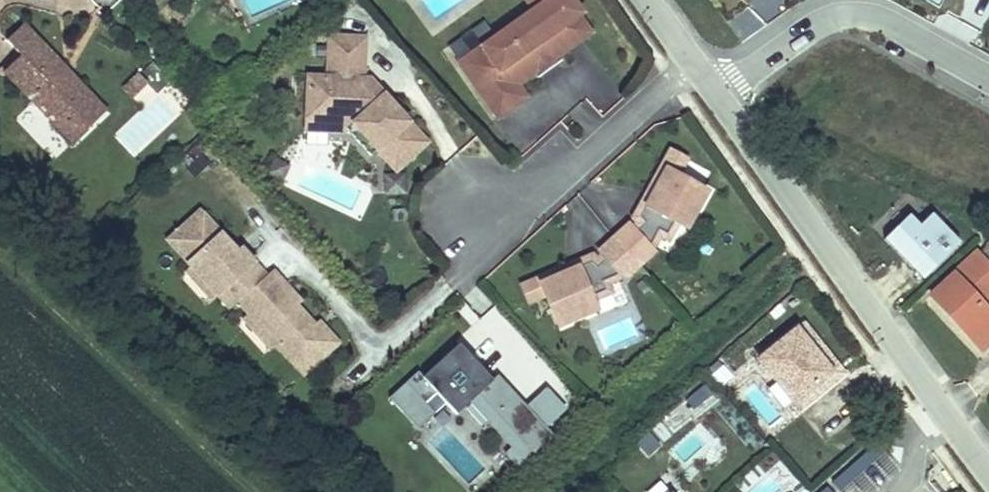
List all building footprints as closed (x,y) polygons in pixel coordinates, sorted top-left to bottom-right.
[(496,37),(459,63),(498,117),(526,97),(517,84),(534,72),(536,71),(537,66),(535,63),(548,54),(550,56),(555,57),(558,55),(590,32),(578,15),(581,12),(572,0),(527,0),(534,10),(496,37)] [(750,9),(730,23),(741,39),(761,25),(750,9)] [(448,46),(459,63),(496,37),(484,21),(448,46)] [(107,110),(24,23),(5,42),(19,57),(3,72),(71,144),(107,110)] [(327,77),(308,76),(306,117),(344,119),(344,126),(350,132),(371,155),(378,149),(396,170),(427,142),(384,95),(378,100),(367,88),(373,83),(369,79),(363,79),(365,38),(330,36),(327,77)] [(537,78),(561,61),(558,55),(555,57),(550,56),(548,54),(535,63),(537,66),(536,71),(534,72),(537,78)] [(138,74),(133,79),(141,88),(147,83),(138,74)] [(133,79),(124,88),(132,97),(141,88),(133,79)] [(384,95),(373,83),(367,88),(378,100),(384,95)] [(133,157),(179,114),(159,92),(112,135),(133,157)] [(344,119),(306,117),(305,130),(350,132),(344,126),(344,119)] [(613,238),(639,265),(653,251),(651,248),(660,235),(668,240),(677,223),(686,227),(706,191),(677,175),(686,159),(670,150),(647,193),(651,195),(645,207),(640,205),(633,218),(638,223),(632,228),(629,224),(613,238)] [(181,164),(187,177),(211,166),(205,153),(181,164)] [(385,194),(406,193),(406,173),(385,174),(385,194)] [(640,205),(645,207),(651,195),(647,193),(640,205)] [(234,247),(200,210),(167,240),(191,266),(218,295),(230,309),(237,302),(266,276),(242,249),(239,252),(234,247)] [(909,213),(883,238),(923,281),(962,245),(932,213),(919,224),(909,213)] [(639,265),(613,238),(599,251),(602,255),(597,260),(592,255),(579,261),(581,265),(568,271),(566,266),(522,286),(529,302),(545,295),(559,325),(597,309),(593,300),(611,292),(607,283),(621,275),(623,278),(639,265)] [(926,294),(983,353),(988,347),(988,307),(988,305),(988,304),(988,264),(974,248),(926,294)] [(568,271),(581,265),(579,261),(566,266),(568,271)] [(218,295),(191,266),(184,271),(211,301),(218,295)] [(273,270),(266,276),(237,302),(248,314),(276,344),(303,375),(339,342),(323,325),(319,329),(314,324),(297,305),(302,302),(273,270)] [(617,306),(611,292),(593,300),(597,309),(599,314),(617,306)] [(602,352),(640,336),(626,305),(588,321),(602,352)] [(276,344),(248,314),(241,319),(269,350),(276,344)] [(323,325),(319,320),(314,324),(319,329),(323,325)] [(804,323),(796,329),(830,371),(793,402),(799,410),(845,373),(804,323)] [(796,329),(759,360),(793,402),(830,371),(796,329)] [(459,343),(453,349),(458,356),(465,350),(459,343)] [(418,371),(389,398),(418,429),(435,413),(425,402),(436,392),(456,414),(469,402),(478,394),(533,455),(554,436),(546,427),(565,409),(546,388),(527,406),(525,404),(517,411),(511,404),(518,397),(497,375),(492,380),(465,350),(458,356),(453,349),(423,377),(418,371)] [(705,385),(698,391),(705,400),(713,394),(705,385)] [(694,410),(705,400),(698,391),(686,400),(694,410)] [(533,455),(478,394),(469,402),(511,447),(504,453),(518,469),(533,455)] [(525,404),(518,397),(511,404),(517,411),(525,404)] [(662,420),(673,433),(688,420),(677,407),(662,420)] [(634,442),(647,457),(660,446),(647,431),(634,442)] [(885,451),(878,443),(832,483),(839,491),(885,451)]
